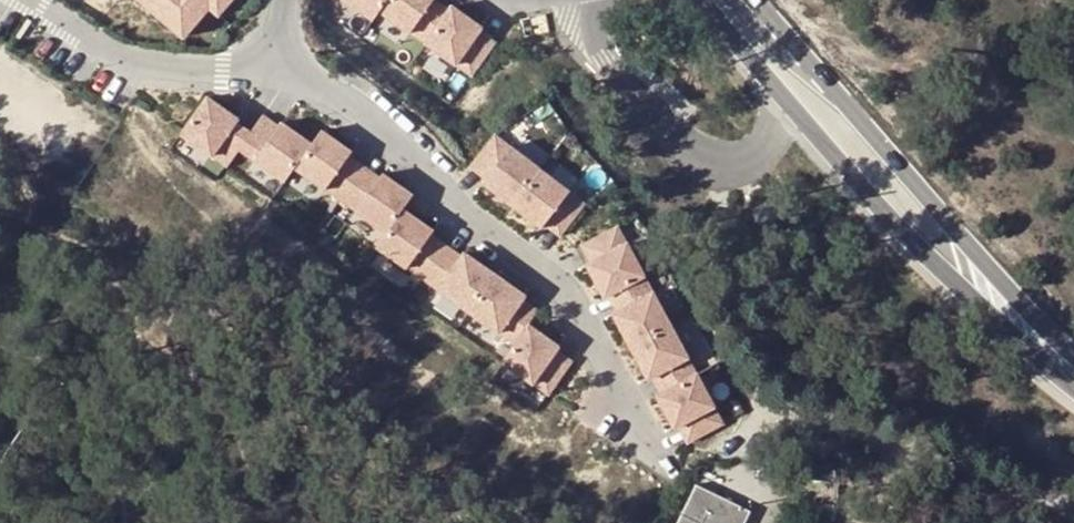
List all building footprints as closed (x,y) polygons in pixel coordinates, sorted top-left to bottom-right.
[(171,27),(195,0),(140,0),(171,27)] [(171,27),(183,37),(209,7),(202,0),(195,0),(171,27)] [(209,7),(218,15),(231,0),(215,0),(209,7)] [(372,22),(379,13),(389,0),(342,0),(372,22)] [(444,19),(429,8),(434,1),(434,0),(389,0),(379,13),(425,45),(444,19)] [(449,11),(434,1),(429,8),(444,19),(449,11)] [(471,78),(490,51),(474,40),(479,33),(482,29),(451,8),(449,11),(444,19),(425,45),(471,78)] [(495,44),(479,33),(474,40),(490,51),(495,44)] [(226,169),(239,151),(245,142),(229,132),(234,125),(237,121),(207,100),(180,137),(226,169)] [(278,128),(262,117),(257,124),(273,135),(278,128)] [(239,151),(284,183),(294,170),(311,146),(280,125),(278,128),(273,135),(257,124),(249,135),(245,142),(239,151)] [(249,135),(234,125),(229,132),(245,142),(249,135)] [(340,202),(359,175),(344,165),(349,158),(351,154),(321,133),(311,146),(294,170),(340,202)] [(495,136),(475,162),(490,174),(485,181),(482,184),(512,207),(540,171),(495,136)] [(364,169),(349,158),(344,165),(359,175),(364,169)] [(485,181),(490,174),(475,162),(470,169),(485,181)] [(379,180),(364,169),(359,175),(375,186),(379,180)] [(549,219),(564,231),(585,205),(540,171),(512,207),(541,230),(544,226),(549,219)] [(379,180),(375,186),(359,175),(340,202),(386,235),(402,211),(412,197),(382,176),(379,180)] [(422,281),(441,254),(425,243),(430,237),(433,233),(402,211),(386,235),(377,249),(422,281)] [(564,231),(549,219),(544,226),(559,238),(564,231)] [(446,247),(430,237),(425,243),(441,254),(446,247)] [(461,258),(446,247),(441,254),(456,265),(461,258)] [(441,254),(422,281),(468,313),(494,276),(464,255),(461,258),(456,265),(441,254)] [(494,276),(468,313),(514,346),(528,327),(533,319),(517,308),(522,301),(525,298),(494,276)] [(671,326),(644,277),(615,292),(624,309),(617,313),(613,315),(630,348),(671,326)] [(624,309),(615,292),(608,297),(617,313),(624,309)] [(538,313),(522,301),(517,308),(533,319),(538,313)] [(697,376),(671,326),(630,348),(648,381),(652,378),(659,374),(668,391),(697,376)] [(558,348),(528,327),(514,346),(502,364),(548,397),(567,370),(551,359),(556,352),(558,348)] [(572,363),(556,352),(551,359),(567,370),(572,363)] [(668,391),(659,374),(652,378),(660,395),(668,391)] [(723,425),(697,376),(668,391),(660,395),(657,397),(674,429),(678,427),(685,423),(694,441),(723,425)] [(694,441),(685,423),(678,427),(687,444),(694,441)] [(680,522),(744,522),(749,513),(697,488),(680,522)]
